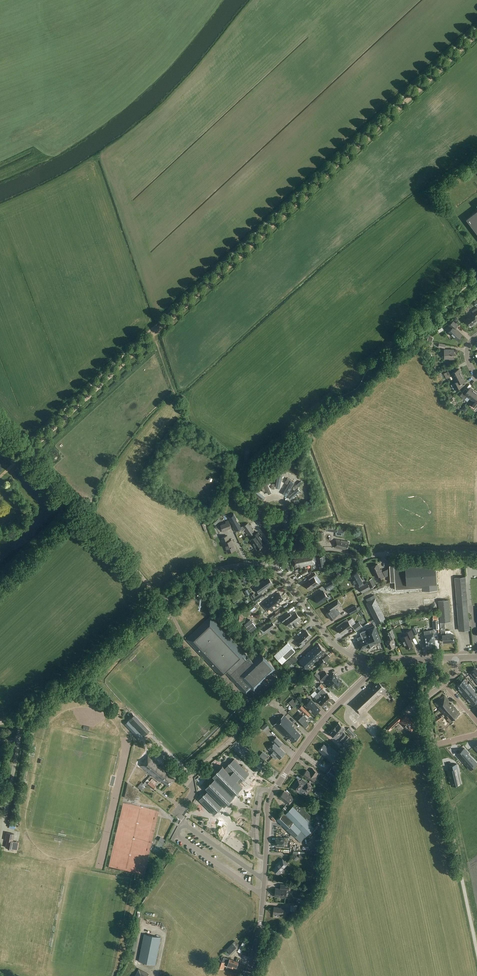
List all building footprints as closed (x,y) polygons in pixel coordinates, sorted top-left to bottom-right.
[(466,219),(476,234),(476,211),(466,219)] [(472,327),(476,322),(476,308),(472,311),(473,313),(469,316),(470,317),(465,320),(468,324),(469,323),(472,327)] [(448,332),(457,340),(462,334),(455,328),(458,325),(453,321),(449,326),(452,328),(448,332)] [(439,333),(449,344),(452,341),(442,331),(439,333)] [(454,359),(454,349),(444,349),(444,359),(449,359),(454,359)] [(452,376),(454,379),(462,375),(459,369),(455,371),(454,368),(446,372),(447,375),(448,375),(450,377),(452,376)] [(462,375),(454,379),(455,382),(452,384),(455,389),(462,385),(461,383),(465,381),(462,375)] [(460,396),(465,399),(467,402),(470,398),(470,399),(475,391),(473,390),(473,389),(472,388),(471,388),(470,387),(468,391),(465,389),(460,396)] [(266,481),(263,483),(268,494),(271,493),(266,481)] [(284,492),(287,494),(293,483),(290,481),(284,492)] [(300,491),(298,488),(288,497),(291,500),(296,495),(297,496),(298,495),(297,494),(300,491)] [(221,525),(223,531),(229,529),(232,528),(229,520),(225,521),(226,523),(221,525)] [(255,532),(248,523),(243,526),(240,529),(241,530),(244,528),(250,536),(255,532)] [(258,532),(253,535),(255,537),(251,540),(257,550),(264,545),(262,542),(264,541),(258,532)] [(228,536),(227,536),(222,538),(221,538),(223,543),(224,543),(228,552),(235,549),(232,540),(230,541),(228,536)] [(334,547),(347,550),(349,542),(335,539),(334,547)] [(308,556),(310,564),(315,563),(315,562),(317,561),(316,558),(314,559),(313,555),(308,556)] [(317,558),(316,558),(317,561),(318,561),(319,566),(320,569),(326,568),(326,565),(324,556),(317,557),(317,558)] [(389,565),(390,581),(395,580),(395,590),(401,589),(419,588),(437,587),(435,562),(389,565)] [(380,570),(378,564),(371,567),(376,577),(378,576),(379,579),(385,576),(381,569),(380,570)] [(317,575),(315,572),(312,574),(310,573),(307,575),(310,579),(305,583),(310,590),(319,584),(314,577),(317,575)] [(353,582),(355,586),(358,585),(362,582),(363,582),(357,572),(351,576),(354,581),(353,582)] [(455,577),(458,620),(458,623),(459,623),(460,623),(460,629),(469,628),(465,576),(460,577),(455,577)] [(254,587),(259,594),(261,593),(267,589),(266,588),(273,584),(269,578),(264,581),(264,580),(254,587)] [(367,581),(370,588),(375,585),(372,578),(367,581)] [(358,585),(359,587),(362,593),(370,589),(367,583),(364,585),(362,582),(358,585)] [(315,597),(319,603),(328,596),(324,591),(315,597)] [(262,594),(254,599),(256,602),(263,596),(262,594)] [(283,599),(280,594),(275,597),(274,595),(265,602),(271,610),(277,605),(276,604),(283,599)] [(359,641),(357,641),(361,649),(367,647),(368,647),(374,645),(374,644),(381,641),(376,628),(378,626),(387,622),(386,621),(375,598),(376,598),(374,595),(373,595),(373,596),(367,599),(366,599),(368,602),(367,603),(375,620),(372,622),(375,626),(367,629),(368,630),(365,631),(360,633),(361,636),(358,638),(359,641)] [(327,607),(330,611),(327,613),(331,619),(340,614),(340,612),(340,611),(339,610),(338,610),(337,610),(335,611),(333,609),(341,603),(338,599),(327,607)] [(440,622),(444,621),(450,621),(448,600),(438,601),(440,622)] [(351,615),(358,611),(359,611),(358,610),(357,607),(355,605),(348,609),(351,615)] [(284,622),(285,621),(289,627),(292,625),(293,626),(294,625),(294,627),(298,624),(296,622),(301,618),(296,612),(292,616),(289,612),(288,613),(281,618),(284,622)] [(236,618),(239,622),(244,618),(241,614),(236,618)] [(252,660),(211,617),(187,639),(221,676),(225,672),(232,679),(231,679),(235,683),(235,682),(238,685),(237,686),(243,692),(243,691),(246,694),(251,690),(255,694),(256,693),(256,692),(267,681),(264,678),(275,667),(260,652),(252,660)] [(342,634),(349,628),(352,626),(347,619),(341,623),(342,625),(338,628),(342,634)] [(266,632),(275,626),(272,621),(263,627),(260,630),(263,634),(266,632)] [(352,626),(356,631),(362,627),(359,622),(352,626)] [(389,640),(386,641),(389,649),(396,646),(394,642),(392,638),(395,637),(392,629),(389,631),(385,632),(386,634),(389,640)] [(297,643),(301,647),(304,644),(304,643),(312,636),(306,630),(298,638),(300,640),(297,643)] [(413,645),(410,638),(413,636),(410,630),(405,633),(406,636),(400,638),(402,642),(403,642),(406,648),(413,645)] [(443,642),(454,641),(453,634),(450,630),(445,630),(446,634),(443,635),(443,642)] [(432,647),(431,643),(430,638),(429,639),(428,634),(428,631),(424,631),(424,634),(426,648),(432,647)] [(274,654),(282,663),(295,651),(287,642),(274,654)] [(312,649),(310,651),(317,660),(320,657),(320,656),(326,651),(319,643),(313,649),(312,649)] [(317,660),(310,651),(309,652),(299,661),(307,669),(317,660)] [(285,664),(288,667),(292,664),(293,665),(295,663),(293,660),(296,657),(294,655),(289,660),(285,664)] [(313,675),(320,682),(328,674),(325,671),(320,676),(316,672),(313,675)] [(334,673),(328,679),(329,681),(327,683),(329,686),(332,689),(335,687),(336,688),(342,683),(337,677),(334,673)] [(464,679),(457,685),(461,690),(468,684),(464,679)] [(380,693),(385,689),(378,682),(371,689),(370,688),(364,693),(365,694),(363,697),(362,695),(351,705),(360,714),(381,694),(380,693)] [(321,690),(318,693),(321,696),(323,697),(328,702),(332,698),(327,693),(323,688),(324,687),(321,684),(318,688),(321,690)] [(468,684),(461,690),(463,692),(462,693),(464,695),(472,688),(468,684)] [(472,688),(464,695),(466,698),(468,697),(469,699),(476,693),(472,688)] [(321,696),(318,693),(315,696),(316,697),(319,701),(324,706),(328,702),(323,697),(321,696)] [(436,702),(446,715),(447,714),(448,715),(452,720),(460,713),(452,703),(450,705),(448,702),(449,701),(445,695),(436,702)] [(311,699),(305,705),(314,715),(320,709),(311,699)] [(258,721),(257,722),(264,724),(267,714),(263,712),(264,711),(258,709),(254,720),(258,721)] [(136,729),(143,736),(144,736),(148,732),(150,733),(151,733),(149,731),(134,715),(132,713),(131,714),(133,716),(128,720),(136,729)] [(298,719),(306,727),(309,724),(308,723),(308,722),(306,720),(308,718),(303,714),(298,719)] [(291,740),(293,742),(301,734),(292,725),(293,724),(284,715),(274,724),(286,738),(288,736),(289,738),(287,739),(290,742),(291,740)] [(399,721),(409,732),(415,726),(412,723),(405,715),(401,719),(399,721)] [(391,723),(387,727),(390,730),(394,726),(399,721),(401,719),(398,716),(391,723)] [(140,739),(143,736),(136,729),(128,720),(125,724),(140,739)] [(338,722),(334,728),(341,733),(342,735),(344,732),(343,731),(345,728),(338,722)] [(346,730),(353,736),(355,734),(349,727),(346,730)] [(339,739),(345,744),(344,745),(348,749),(353,744),(348,741),(350,738),(347,734),(344,732),(342,735),(341,733),(334,728),(330,732),(337,738),(339,735),(341,737),(339,739)] [(277,757),(279,759),(285,753),(279,746),(282,743),(276,737),(272,741),(274,743),(269,748),(273,752),(271,754),(275,759),(277,757)] [(324,744),(319,750),(323,753),(322,754),(331,762),(338,754),(331,748),(330,749),(324,744)] [(465,748),(458,754),(461,758),(461,757),(463,759),(462,759),(470,769),(476,765),(467,753),(468,752),(465,748)] [(310,753),(324,765),(327,762),(313,750),(310,753)] [(161,767),(158,765),(159,764),(149,756),(141,765),(160,781),(161,780),(169,787),(175,779),(167,773),(168,772),(162,766),(161,767)] [(214,815),(215,814),(218,811),(219,811),(220,810),(220,809),(224,805),(224,806),(229,802),(230,801),(229,799),(237,791),(238,792),(239,791),(239,790),(242,787),(243,786),(239,783),(243,779),(244,780),(245,779),(245,778),(249,774),(247,772),(249,771),(243,765),(241,766),(234,759),(233,760),(230,763),(229,762),(228,764),(229,764),(225,768),(222,766),(218,770),(216,771),(217,771),(213,776),(212,775),(203,784),(206,787),(205,787),(208,790),(204,794),(203,795),(200,798),(199,800),(214,815)] [(456,764),(448,766),(449,770),(448,770),(451,786),(460,783),(457,772),(458,772),(456,764)] [(325,774),(335,781),(337,783),(340,773),(340,772),(332,766),(325,774)] [(319,773),(313,769),(310,773),(307,770),(303,775),(312,782),(316,777),(319,773)] [(150,775),(147,779),(149,781),(150,781),(154,784),(156,781),(150,775)] [(138,786),(138,787),(142,791),(142,790),(146,785),(149,788),(150,786),(147,784),(150,781),(149,781),(147,779),(143,783),(142,782),(141,782),(138,786)] [(301,787),(308,792),(311,787),(312,786),(307,782),(305,785),(298,779),(292,788),(298,792),(301,787)] [(147,784),(150,786),(154,789),(156,786),(154,784),(150,781),(147,784)] [(125,797),(134,799),(139,792),(130,785),(130,786),(129,786),(128,786),(125,797)] [(285,791),(280,797),(285,801),(285,802),(288,805),(294,798),(290,795),(285,791)] [(313,818),(305,810),(304,809),(300,805),(297,802),(289,810),(285,806),(282,808),(287,813),(285,814),(284,813),(277,819),(295,837),(300,842),(306,836),(318,823),(313,818)] [(324,818),(316,811),(314,813),(323,820),(324,818)] [(6,847),(13,848),(15,841),(13,841),(14,833),(7,832),(5,840),(7,840),(6,847)] [(288,842),(289,837),(284,837),(284,838),(276,837),(276,846),(284,846),(285,842),(288,842)] [(278,874),(288,864),(282,859),(275,867),(276,868),(274,870),(278,874)] [(289,890),(289,885),(281,884),(280,889),(276,888),(275,896),(280,897),(286,898),(287,890),(289,890)] [(285,915),(286,907),(280,906),(280,908),(274,907),(273,914),(285,915)] [(161,937),(144,934),(138,961),(155,965),(161,937)] [(226,949),(232,954),(238,948),(237,947),(239,945),(235,941),(226,949)] [(236,967),(238,962),(224,957),(223,961),(218,959),(218,961),(215,960),(214,965),(224,968),(225,965),(233,968),(234,966),(236,967)]
